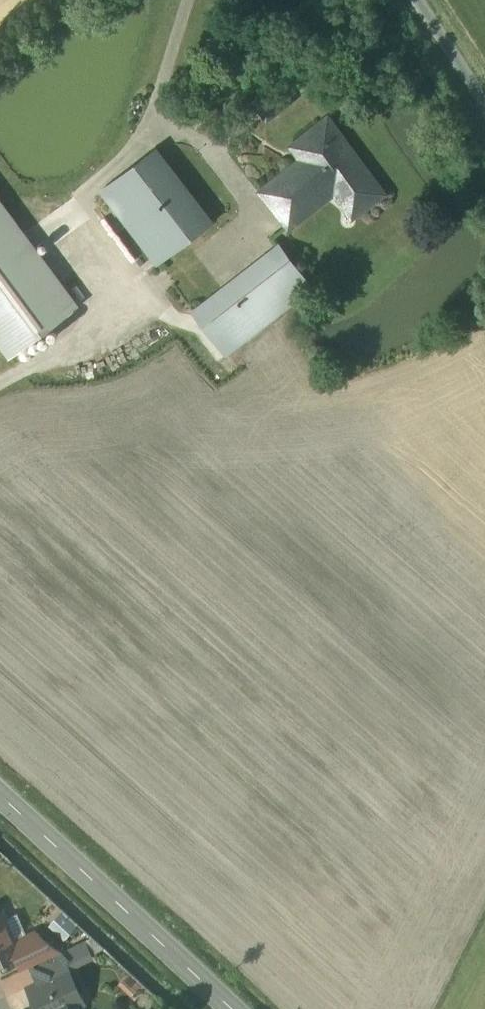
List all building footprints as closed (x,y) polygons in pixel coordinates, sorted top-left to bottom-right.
[(254,103),(267,119),(288,102),(276,86),(254,103)] [(304,161),(262,193),(289,228),(335,193),(353,216),(382,194),(328,123),(295,148),(304,161)] [(214,224),(159,152),(99,197),(154,269),(214,224)] [(10,356),(77,305),(0,202),(0,342),(10,356)] [(279,246),(195,313),(228,355),(285,310),(312,289),(279,246)] [(0,910),(0,958),(15,952),(18,950),(15,941),(0,910)] [(62,951),(37,931),(15,941),(18,950),(15,952),(23,970),(30,967),(62,951)] [(86,940),(62,951),(70,958),(75,955),(78,962),(92,955),(86,940)] [(62,951),(30,967),(38,983),(69,969),(73,977),(78,975),(70,958),(62,951)] [(30,988),(35,999),(34,1002),(37,1008),(40,1008),(70,1008),(84,1002),(73,977),(69,969),(38,983),(30,988)]
